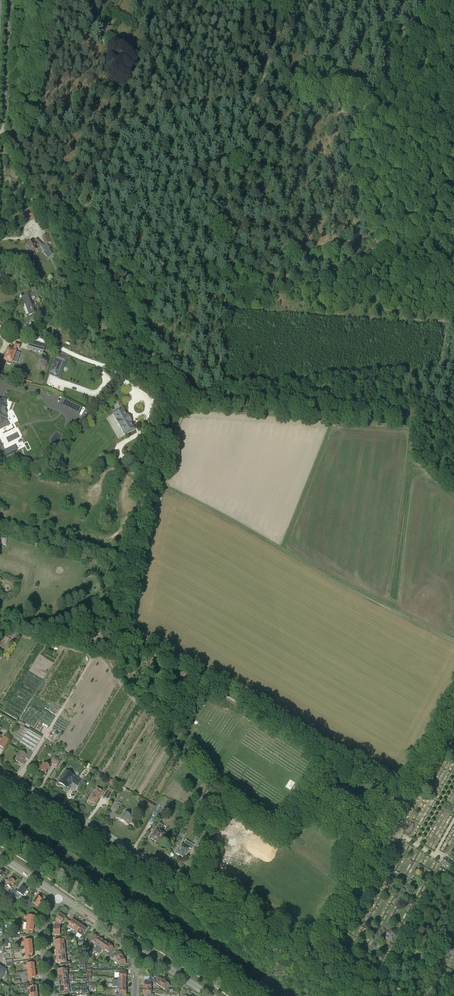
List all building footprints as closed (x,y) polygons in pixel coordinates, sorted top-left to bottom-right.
[(51,242),(48,234),(42,236),(45,244),(51,242)] [(40,247),(45,251),(44,253),(48,257),(52,253),(48,249),(50,248),(47,245),(45,247),(37,238),(35,241),(37,244),(35,245),(33,241),(26,245),(27,245),(28,247),(27,249),(28,251),(30,250),(31,253),(37,249),(39,248),(39,247),(40,247)] [(20,298),(20,299),(26,316),(36,312),(31,298),(35,295),(39,299),(42,297),(41,295),(42,294),(40,292),(39,293),(35,289),(29,294),(20,298)] [(27,348),(43,353),(45,347),(29,342),(27,348)] [(19,349),(20,346),(15,344),(13,350),(7,349),(4,360),(7,361),(7,363),(7,364),(10,365),(11,364),(11,362),(12,363),(12,362),(17,363),(20,353),(16,352),(17,348),(19,349)] [(50,372),(56,375),(61,362),(55,359),(50,372)] [(68,408),(79,414),(82,408),(71,403),(68,408)] [(118,426),(119,426),(125,435),(135,429),(133,426),(134,426),(125,410),(125,411),(123,408),(112,414),(118,423),(118,424),(118,426)] [(4,657),(13,642),(4,636),(0,643),(0,654),(4,657)] [(180,685),(185,688),(189,681),(184,678),(180,685)] [(20,725),(13,737),(21,741),(20,743),(34,751),(42,735),(34,731),(33,732),(20,725)] [(0,742),(0,747),(4,749),(8,740),(3,737),(2,738),(0,737),(0,740),(1,740),(0,742)] [(20,751),(14,760),(21,764),(25,758),(28,760),(32,753),(28,750),(25,755),(20,751)] [(55,757),(51,762),(57,766),(60,761),(55,757)] [(43,763),(39,770),(39,771),(42,773),(42,772),(45,774),(50,767),(49,766),(50,765),(48,763),(47,765),(43,763)] [(65,771),(58,782),(67,787),(67,786),(69,787),(70,784),(69,784),(71,780),(75,783),(75,784),(78,786),(78,785),(81,787),(84,783),(84,782),(86,779),(83,777),(81,781),(78,779),(73,776),(71,774),(67,771),(67,772),(65,771)] [(286,786),(291,789),(295,782),(290,779),(286,786)] [(109,788),(104,796),(108,799),(113,791),(109,788)] [(95,805),(99,798),(100,798),(103,793),(97,789),(95,791),(94,790),(92,794),(93,794),(89,801),(89,802),(92,804),(92,803),(95,805)] [(125,812),(120,820),(125,823),(125,824),(126,824),(127,824),(128,825),(134,815),(127,811),(126,813),(125,812)] [(160,823),(151,838),(158,843),(160,839),(162,840),(164,841),(166,838),(164,837),(165,835),(159,831),(163,825),(160,823)] [(183,843),(176,854),(183,858),(189,848),(191,849),(193,845),(189,842),(189,841),(186,839),(184,841),(185,842),(184,844),(183,843)] [(449,860),(446,858),(445,858),(442,863),(442,865),(445,867),(446,866),(451,868),(452,867),(453,868),(453,867),(453,865),(453,864),(449,861),(449,860)] [(4,884),(2,883),(0,885),(0,888),(5,891),(8,887),(11,888),(15,882),(14,881),(15,880),(12,878),(11,879),(10,879),(9,881),(8,880),(4,886),(3,885),(4,884)] [(11,895),(17,900),(19,896),(22,898),(27,890),(26,889),(24,887),(24,888),(21,886),(17,892),(14,890),(11,895)] [(26,905),(31,909),(34,904),(38,907),(40,903),(41,904),(43,901),(37,896),(32,903),(29,901),(26,905)] [(55,921),(56,922),(60,925),(65,918),(60,914),(57,918),(56,918),(55,920),(56,921),(55,921)] [(27,919),(27,923),(34,924),(35,917),(28,916),(24,916),(24,919),(27,919)] [(70,923),(67,927),(72,930),(77,923),(75,922),(75,921),(73,920),(72,920),(71,922),(69,920),(68,922),(70,923)] [(34,924),(27,923),(26,930),(26,933),(29,934),(29,930),(33,931),(34,924)] [(72,930),(77,933),(81,926),(79,925),(80,924),(78,923),(77,923),(72,930)] [(81,926),(77,933),(81,936),(86,929),(84,928),(84,927),(82,926),(81,926)] [(91,938),(88,942),(89,943),(91,941),(95,944),(99,939),(99,938),(95,935),(94,935),(93,934),(91,937),(91,938)] [(55,942),(54,942),(54,944),(55,944),(55,946),(64,946),(63,940),(67,940),(67,937),(59,937),(60,940),(55,941),(55,942)] [(95,947),(93,950),(96,952),(103,941),(99,939),(95,944),(94,946),(95,947)] [(103,941),(96,952),(99,954),(102,949),(103,951),(104,950),(108,944),(103,941)] [(108,944),(104,950),(109,953),(107,955),(109,956),(112,951),(113,951),(114,948),(112,947),(113,947),(108,944)] [(447,946),(444,951),(453,956),(453,949),(447,946)] [(114,957),(116,960),(123,957),(120,952),(119,953),(118,951),(115,953),(111,956),(112,958),(114,957)] [(57,960),(56,960),(56,963),(57,962),(57,963),(59,963),(60,966),(70,965),(70,961),(66,962),(65,957),(56,958),(57,960)] [(123,957),(116,960),(118,964),(116,965),(118,968),(122,965),(123,966),(126,964),(125,962),(123,957)] [(58,970),(58,976),(67,975),(67,974),(68,974),(67,966),(62,966),(62,970),(58,970)] [(152,982),(160,987),(164,981),(159,978),(157,977),(155,981),(154,980),(152,982)] [(164,981),(160,987),(168,992),(169,990),(168,989),(170,986),(168,984),(169,984),(164,981)] [(26,995),(29,994),(37,993),(36,986),(30,987),(29,985),(25,986),(26,995)]
